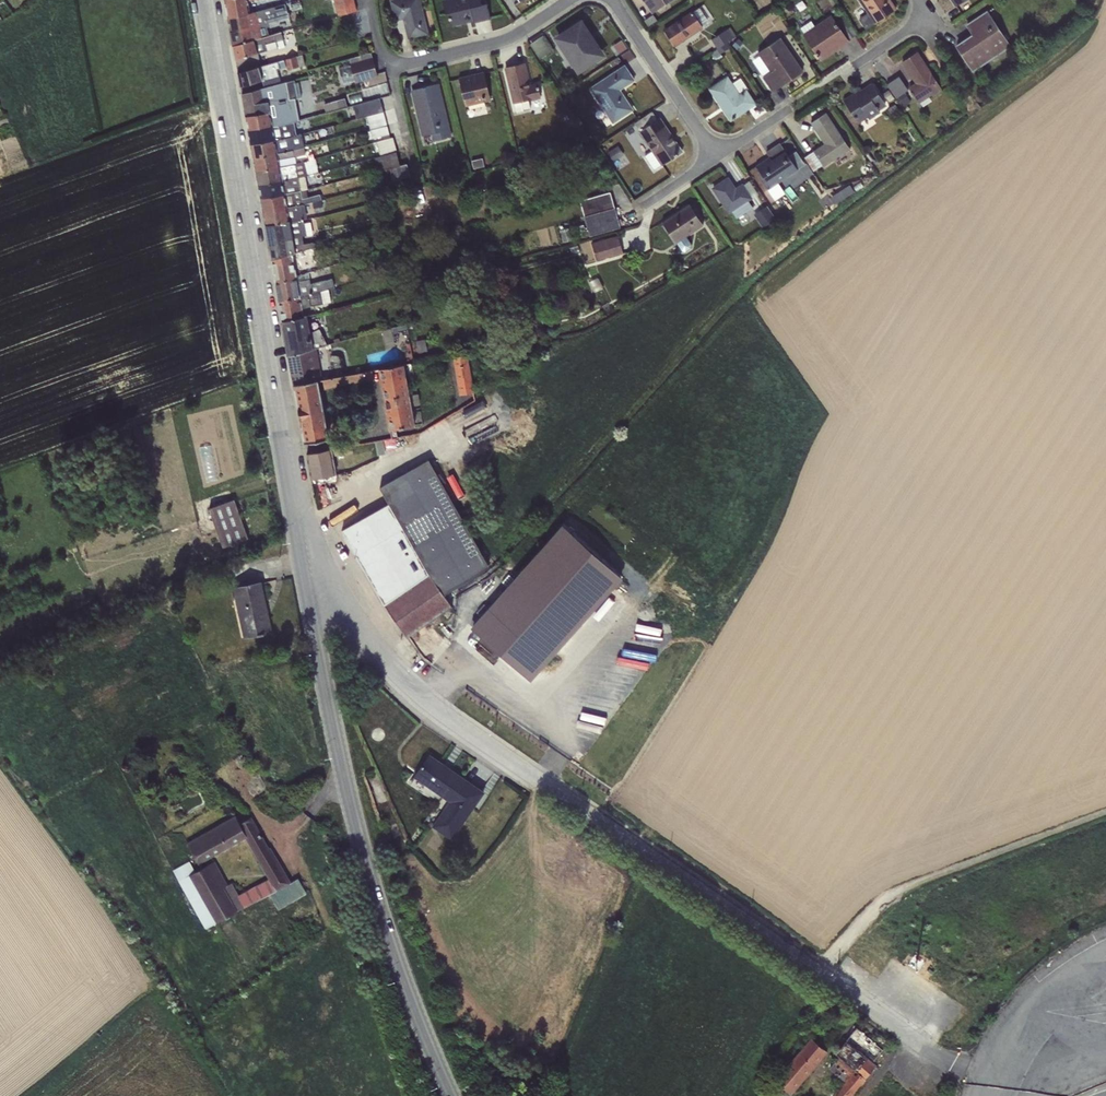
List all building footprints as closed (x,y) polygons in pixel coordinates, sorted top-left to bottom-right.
[(228,19),(250,13),(247,1),(253,0),(224,0),(228,19)] [(338,15),(356,11),(353,0),(334,0),(338,15)] [(391,1),(395,19),(403,17),(408,37),(427,33),(419,0),(394,0),(391,1)] [(490,18),(486,3),(482,5),(480,0),(442,0),(445,14),(448,13),(451,26),(454,25),(456,26),(461,25),(462,23),(464,22),(464,20),(471,18),(471,21),(472,20),(473,22),(490,18)] [(651,13),(670,0),(643,0),(651,13)] [(866,29),(895,10),(889,0),(858,0),(867,14),(859,19),(866,29)] [(250,13),(228,19),(233,46),(262,37),(262,36),(260,29),(267,27),(268,27),(267,23),(288,17),(285,4),(250,13)] [(704,4),(698,8),(708,21),(701,26),(702,27),(704,29),(713,23),(710,19),(713,18),(704,4)] [(698,8),(664,31),(673,46),(702,27),(701,26),(708,21),(698,8)] [(972,70),(1009,46),(986,12),(967,25),(973,34),(956,46),(972,70)] [(820,60),(848,41),(830,15),(814,26),(803,33),(803,34),(820,60)] [(800,28),(803,33),(814,26),(811,21),(800,28)] [(581,22),(556,38),(578,71),(603,55),(581,22)] [(268,34),(267,27),(260,29),(262,36),(268,34)] [(730,27),(711,40),(717,49),(727,42),(736,36),(730,27)] [(235,60),(237,72),(261,66),(258,53),(277,48),(276,41),(283,40),(281,32),(262,37),(233,46),(235,60)] [(543,35),(530,44),(539,59),(552,50),(543,35)] [(802,72),(780,38),(757,53),(770,72),(763,77),(773,92),(802,72)] [(621,40),(613,45),(618,54),(626,48),(621,40)] [(730,47),(727,42),(717,49),(709,54),(713,60),(721,55),(720,54),(730,47)] [(940,88),(916,52),(902,62),(915,83),(908,87),(918,103),(940,88)] [(351,65),(373,59),(371,53),(349,59),(351,65),(338,69),(342,85),(355,81),(351,65)] [(261,66),(237,72),(241,94),(281,83),(277,70),(286,67),(287,70),(305,66),(302,55),(261,66)] [(377,75),(373,59),(351,65),(355,81),(377,75)] [(524,63),(505,67),(516,113),(530,109),(528,101),(541,98),(538,83),(529,85),(524,63)] [(633,80),(624,66),(589,89),(612,124),(633,110),(620,89),(633,80)] [(484,73),(458,79),(465,107),(490,101),(484,73)] [(728,76),(709,89),(730,120),(732,119),(735,117),(754,104),(745,90),(747,89),(740,78),(732,83),(728,76)] [(898,76),(886,84),(896,98),(895,99),(904,113),(909,109),(906,104),(910,102),(904,93),(908,90),(898,76)] [(281,83),(241,94),(248,131),(294,122),(298,121),(295,100),(298,98),(295,83),(294,80),(281,83)] [(437,84),(412,90),(423,136),(431,134),(433,141),(450,137),(437,84)] [(859,91),(844,101),(858,124),(867,118),(869,120),(880,113),(878,111),(886,106),(872,85),(860,92),(859,91)] [(888,89),(882,93),(888,102),(894,98),(888,89)] [(344,98),(323,105),(325,112),(346,106),(344,98)] [(357,119),(366,117),(383,112),(379,98),(353,106),(357,119)] [(895,103),(887,108),(892,117),(901,112),(895,103)] [(383,112),(366,117),(370,129),(386,125),(383,112)] [(675,157),(680,154),(680,153),(681,152),(659,118),(656,120),(651,112),(634,123),(652,151),(644,156),(653,170),(662,165),(675,156),(675,157)] [(822,165),(823,167),(849,149),(825,113),(811,123),(824,144),(804,158),(813,171),(822,165)] [(294,122),(248,131),(250,145),(296,135),(294,122)] [(387,126),(370,130),(372,138),(389,134),(387,126)] [(296,135),(250,145),(253,158),(302,148),(301,134),(296,135)] [(392,137),(376,142),(380,156),(396,151),(392,137)] [(778,182),(797,170),(788,156),(780,144),(766,153),(769,157),(755,166),(770,188),(778,182)] [(618,146),(607,153),(612,161),(623,154),(618,146)] [(302,148),(253,158),(255,171),(295,164),(294,157),(305,154),(302,148)] [(796,151),(788,156),(797,170),(805,165),(796,151)] [(396,152),(374,158),(377,171),(400,166),(396,152)] [(483,158),(471,160),(473,169),(484,167),(483,158)] [(295,164),(255,171),(258,185),(297,178),(305,176),(318,172),(315,159),(295,164)] [(406,164),(390,168),(392,180),(409,176),(406,164)] [(305,176),(297,178),(300,191),(306,190),(308,190),(305,176)] [(297,178),(258,185),(260,199),(300,191),(297,178)] [(727,178),(712,188),(729,214),(732,212),(736,219),(753,208),(748,201),(751,199),(742,185),(741,185),(735,190),(727,178)] [(749,181),(742,185),(751,199),(758,195),(749,181)] [(785,193),(778,182),(770,188),(767,189),(775,200),(785,193)] [(849,185),(829,197),(834,204),(854,192),(849,185)] [(300,191),(260,199),(263,212),(304,204),(321,200),(319,195),(307,198),(306,190),(300,191)] [(610,192),(579,200),(584,216),(614,208),(610,192)] [(441,198),(433,200),(437,214),(445,212),(441,198)] [(304,204),(263,212),(265,226),(303,218),(306,218),(304,204)] [(703,225),(689,204),(662,222),(676,243),(681,251),(685,252),(690,248),(691,245),(685,236),(703,225)] [(766,206),(753,215),(762,228),(774,218),(766,206)] [(620,228),(614,208),(584,216),(589,236),(620,228)] [(303,218),(265,226),(271,259),(316,247),(329,243),(328,238),(315,241),(315,242),(304,244),(302,236),(306,235),(303,218)] [(618,235),(591,243),(596,261),(623,253),(618,235)] [(316,247),(271,259),(275,283),(297,279),(296,274),(308,272),(312,272),(311,267),(319,266),(316,247)] [(394,255),(377,260),(379,268),(396,264),(394,255)] [(465,259),(456,262),(459,271),(468,268),(465,259)] [(297,279),(275,283),(279,302),(328,289),(334,287),(331,279),(310,284),(308,272),(296,274),(297,279)] [(598,277),(589,282),(594,293),(603,288),(598,277)] [(328,289),(279,302),(282,322),(304,318),(302,309),(330,302),(328,289)] [(304,318),(282,322),(289,355),(316,348),(327,345),(319,329),(310,333),(307,317),(304,318)] [(390,329),(382,331),(386,348),(389,348),(388,346),(392,345),(393,347),(395,346),(393,339),(397,338),(396,332),(406,330),(405,324),(390,328),(390,329)] [(425,339),(415,341),(417,353),(427,351),(425,339)] [(316,348),(289,355),(294,384),(318,380),(321,379),(316,348)] [(452,356),(459,395),(474,393),(466,354),(452,356)] [(390,430),(392,438),(397,437),(396,429),(415,425),(411,407),(420,405),(418,394),(409,396),(404,364),(378,369),(389,430),(390,430)] [(374,381),(371,370),(323,379),(325,390),(374,381)] [(318,380),(294,384),(294,386),(298,408),(300,419),(305,442),(304,442),(304,444),(329,439),(318,380)] [(491,436),(518,421),(514,414),(487,429),(491,436)] [(383,440),(375,442),(378,456),(385,454),(383,440)] [(351,445),(331,449),(333,456),(353,453),(351,445)] [(333,456),(331,449),(306,454),(311,479),(336,475),(333,456)] [(389,504),(341,530),(383,604),(407,638),(451,607),(442,594),(479,574),(488,566),(429,460),(380,487),(389,504)] [(234,500),(209,509),(223,547),(248,539),(234,500)] [(473,630),(474,629),(528,678),(527,678),(528,679),(620,576),(562,524),(488,608),(484,604),(476,613),(483,618),(472,629),(473,630)] [(260,583),(232,589),(243,638),(271,632),(260,583)] [(348,678),(353,682),(359,674),(354,670),(348,678)] [(483,793),(429,755),(414,777),(448,802),(432,826),(450,840),(483,793)] [(214,861),(195,872),(189,861),(172,871),(205,929),(269,894),(278,910),(306,893),(298,879),(291,883),(270,847),(268,848),(251,817),(240,824),(235,816),(186,843),(198,864),(245,838),(267,878),(238,895),(231,883),(227,885),(214,861)] [(856,1027),(833,1055),(837,1058),(828,1068),(842,1080),(832,1092),(836,1095),(852,1095),(877,1068),(871,1062),(882,1049),(856,1027)] [(826,1050),(811,1037),(761,1095),(788,1095),(790,1094),(791,1095),(826,1050)]
